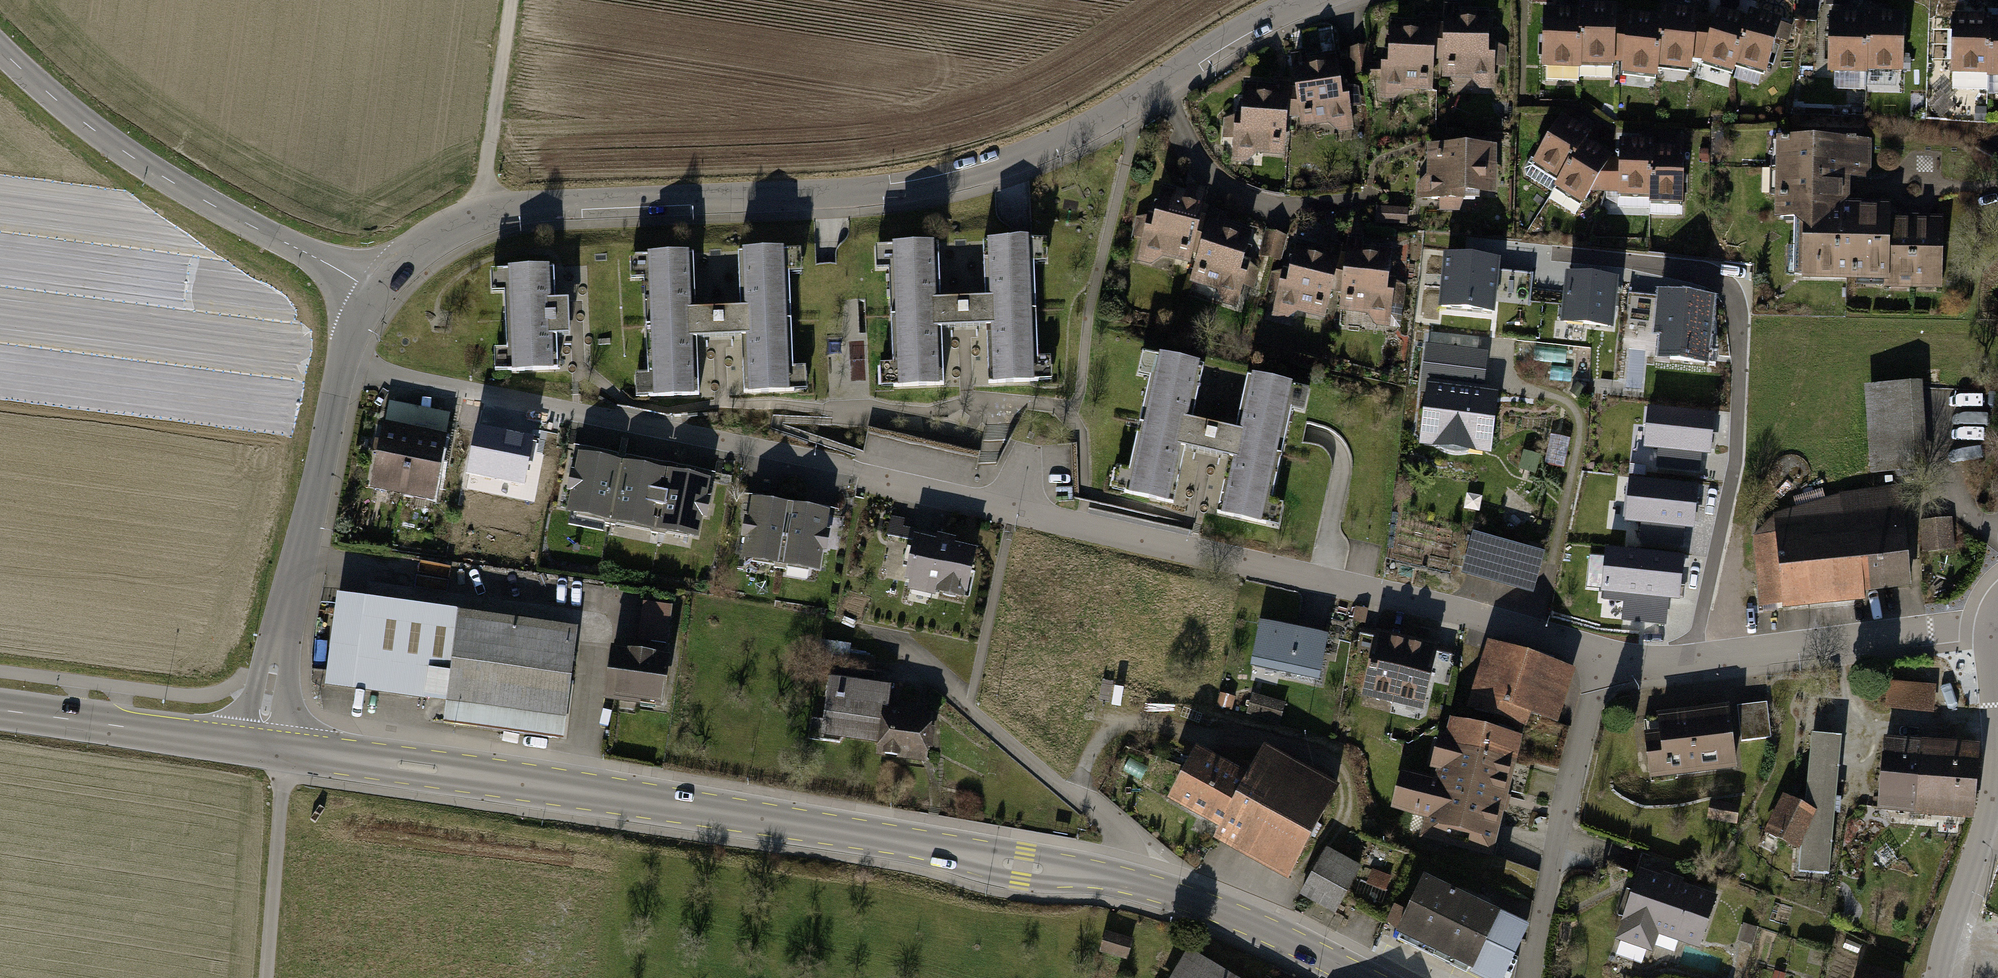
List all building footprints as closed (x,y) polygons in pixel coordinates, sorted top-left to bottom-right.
[(1585,67),(1620,66),(1620,7),(1584,7),(1584,11),(1585,67)] [(1738,68),(1754,19),(1721,8),(1701,67),(1735,78),(1738,68)] [(1662,69),(1698,73),(1704,14),(1669,10),(1668,17),(1662,69)] [(1585,67),(1584,11),(1549,11),(1549,70),(1585,70),(1585,67)] [(1738,68),(1772,79),(1790,22),(1756,11),(1754,19),(1738,68)] [(1662,69),(1668,17),(1633,13),(1626,75),(1661,79),(1662,69)] [(1419,24),(1392,21),(1393,66),(1387,68),(1386,97),(1400,98),(1401,92),(1438,92),(1445,18),(1430,16),(1419,24)] [(1865,21),(1829,20),(1828,76),(1864,77),(1865,21)] [(1902,22),(1865,21),(1864,77),(1901,78),(1902,22)] [(1989,24),(1952,23),(1951,79),(1987,80),(1989,24)] [(1989,24),(1987,80),(1997,80),(1997,24),(1989,24)] [(1293,55),(1302,131),(1329,127),(1341,134),(1356,132),(1353,110),(1363,107),(1360,88),(1344,87),(1339,57),(1309,60),(1307,53),(1293,55)] [(1262,156),(1289,158),(1291,81),(1277,81),(1276,88),(1246,88),(1243,118),(1227,120),(1226,140),(1237,141),(1236,164),(1250,165),(1262,156)] [(1590,144),(1595,136),(1567,119),(1538,166),(1566,183),(1590,144)] [(1897,212),(1897,203),(1872,203),(1872,140),(1782,140),(1782,222),(1803,222),(1803,279),(1897,279),(1897,212)] [(1655,198),(1657,149),(1657,143),(1626,141),(1624,197),(1655,198)] [(1561,190),(1586,206),(1615,159),(1590,144),(1566,183),(1561,190)] [(1434,196),(1493,196),(1494,148),(1434,148),(1434,196)] [(1657,149),(1655,198),(1655,204),(1686,205),(1688,150),(1657,149)] [(1169,259),(1195,266),(1211,191),(1198,188),(1195,194),(1166,189),(1157,218),(1142,217),(1137,236),(1147,240),(1142,261),(1156,265),(1169,259)] [(1407,208),(1376,206),(1375,221),(1406,222),(1407,208)] [(1228,303),(1240,307),(1258,233),(1231,225),(1232,215),(1214,211),(1197,282),(1224,291),(1228,303)] [(1897,284),(1946,283),(1946,212),(1897,212),(1897,279),(1897,284)] [(1380,325),(1392,326),(1397,250),(1369,247),(1368,237),(1350,237),(1345,309),(1373,313),(1380,325)] [(1302,312),(1329,320),(1345,244),(1331,241),(1329,248),(1299,242),(1291,271),(1275,270),(1270,290),(1280,293),(1275,315),(1290,319),(1302,312)] [(964,301),(965,332),(990,331),(991,381),(1055,379),(1054,362),(1038,363),(1035,266),(1052,266),(1051,242),(986,244),(988,300),(964,301)] [(965,332),(964,301),(941,302),(939,246),(878,248),(879,271),(896,271),(899,365),(882,366),(883,389),(943,387),(941,333),(965,332)] [(717,312),(717,343),(744,342),(746,392),(809,389),(809,373),(793,373),(789,277),(806,276),(805,252),(741,254),(743,311),(717,312)] [(717,343),(717,312),(696,313),(694,257),(633,259),(634,282),(650,281),(654,376),(637,376),(637,399),(697,397),(695,344),(717,343)] [(1494,266),(1447,262),(1442,308),(1490,312),(1494,266)] [(498,372),(556,370),(555,340),(575,339),(573,303),(554,303),(553,271),(494,273),(495,294),(506,294),(508,349),(497,350),(498,372)] [(1613,285),(1569,281),(1564,324),(1609,329),(1613,285)] [(1711,304),(1661,299),(1657,338),(1663,338),(1661,360),(1705,365),(1711,304)] [(1482,355),(1429,349),(1425,383),(1429,384),(1422,445),(1488,453),(1495,394),(1477,391),(1482,355)] [(1208,457),(1214,427),(1192,422),(1204,368),(1144,355),(1139,377),(1156,381),(1136,474),(1119,470),(1115,493),(1173,505),(1184,452),(1208,457)] [(1214,427),(1208,457),(1232,462),(1222,511),(1284,524),(1288,507),(1272,504),(1292,410),(1308,413),(1313,390),(1250,376),(1238,432),(1214,427)] [(1874,469),(1929,466),(1925,385),(1870,388),(1874,469)] [(1645,450),(1709,457),(1713,419),(1649,413),(1645,450)] [(534,434),(474,422),(465,472),(524,483),(534,434)] [(407,495),(418,430),(388,425),(377,490),(407,495)] [(418,430),(407,495),(435,500),(446,435),(418,430)] [(619,468),(574,460),(564,522),(608,529),(619,468)] [(663,475),(619,468),(608,529),(652,537),(663,475)] [(707,483),(663,475),(652,537),(696,545),(707,483)] [(1762,609),(1914,585),(1902,482),(1844,493),(1778,515),(1750,528),(1762,609)] [(1628,523),(1692,530),(1696,492),(1632,486),(1628,523)] [(750,502),(742,560),(783,565),(791,508),(750,502)] [(791,508),(783,565),(824,571),(832,514),(791,508)] [(910,589),(969,600),(979,550),(958,546),(960,538),(940,534),(942,527),(893,518),(890,534),(919,539),(910,589)] [(1544,552),(1473,531),(1461,572),(1533,592),(1544,552)] [(1605,594),(1678,601),(1682,564),(1609,556),(1605,594)] [(562,733),(577,624),(339,592),(326,681),(446,697),(444,717),(562,733)] [(643,637),(671,641),(675,607),(647,604),(643,637)] [(1335,622),(1268,608),(1256,661),(1324,675),(1335,622)] [(1413,644),(1380,635),(1363,698),(1396,707),(1413,644)] [(1447,652),(1413,644),(1396,707),(1430,716),(1447,652)] [(1574,674),(1490,650),(1473,706),(1557,730),(1574,674)] [(613,701),(668,707),(673,660),(619,654),(613,701)] [(1895,704),(1936,707),(1938,680),(1897,677),(1895,704)] [(878,756),(933,761),(937,716),(891,711),(894,688),(831,682),(827,720),(813,719),(811,740),(879,746),(878,756)] [(1233,696),(1220,693),(1217,704),(1230,708),(1233,696)] [(1284,703),(1253,694),(1247,713),(1279,722),(1284,703)] [(1743,739),(1773,736),(1770,703),(1740,706),(1743,739)] [(1655,778),(1739,768),(1732,708),(1663,716),(1665,732),(1650,734),(1655,778)] [(1453,719),(1446,742),(1516,761),(1522,739),(1453,719)] [(1884,732),(1879,804),(1926,807),(1931,735),(1884,732)] [(1931,735),(1926,807),(1973,810),(1978,738),(1931,735)] [(1806,813),(1781,800),(1765,833),(1802,854),(1801,877),(1833,877),(1839,744),(1810,739),(1806,813)] [(1489,855),(1516,761),(1446,742),(1429,800),(1399,792),(1389,826),(1489,855)] [(1293,879),(1341,785),(1268,748),(1253,778),(1202,753),(1175,804),(1224,829),(1217,841),(1293,879)] [(1739,822),(1743,807),(1715,801),(1711,817),(1739,822)] [(1340,912),(1363,866),(1329,850),(1306,896),(1340,912)] [(1389,876),(1373,870),(1368,882),(1384,888),(1389,876)] [(1702,948),(1720,897),(1644,871),(1619,941),(1655,953),(1662,934),(1702,948)] [(1527,924),(1423,877),(1407,911),(1400,928),(1398,932),(1498,977),(1502,977),(1527,924)] [(1400,928),(1407,911),(1395,906),(1387,922),(1400,928)] [(1126,957),(1131,940),(1106,934),(1102,950),(1126,957)] [(1187,950),(1171,977),(1236,977),(1187,950)] [(1861,969),(1858,977),(1887,977),(1861,969)]
